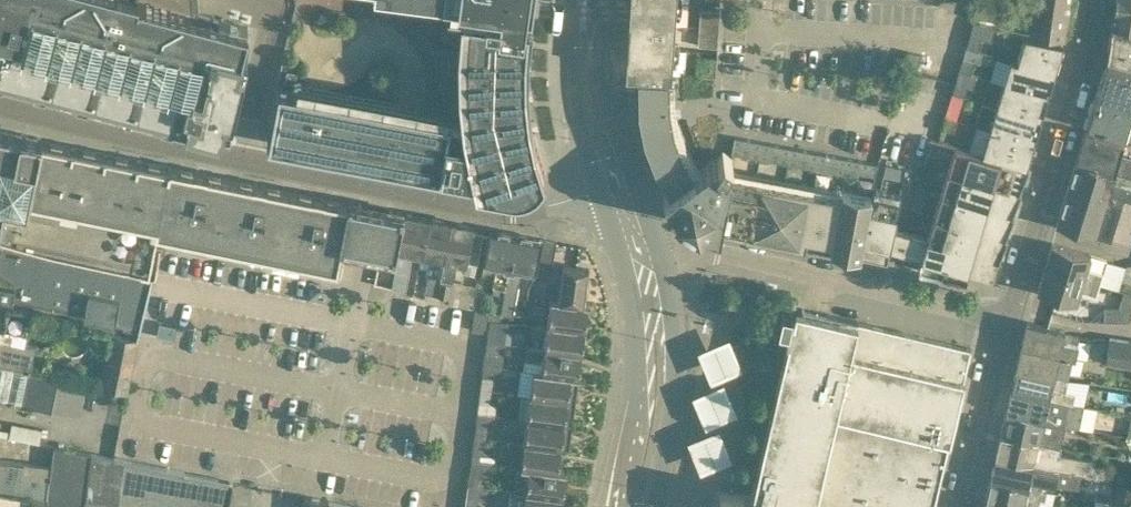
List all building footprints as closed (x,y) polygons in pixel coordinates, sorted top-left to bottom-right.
[(200,88),(219,18),(199,13),(198,0),(0,0),(0,34),(200,88)] [(532,183),(544,170),(535,140),(534,138),(528,110),(525,80),(525,49),(527,18),(525,18),(521,17),(523,4),(519,4),(519,0),(297,0),(282,59),(278,81),(276,86),(269,129),(267,136),(439,169),(439,166),(452,168),(472,172),(481,174),(532,183)] [(625,70),(638,71),(671,73),(671,72),(684,73),(685,49),(672,48),(675,0),(689,1),(689,0),(630,0),(625,69),(625,70)] [(1070,0),(1017,0),(1017,2),(1033,4),(1033,7),(1068,12),(1070,0)] [(1007,8),(976,3),(973,20),(980,22),(981,18),(1004,22),(1007,8)] [(1114,3),(1111,27),(1130,30),(1130,6),(1114,3)] [(1065,38),(1068,12),(1033,7),(1031,17),(1021,15),(1022,10),(1016,9),(1014,27),(1065,38)] [(709,27),(709,17),(710,8),(700,8),(699,26),(709,27)] [(710,8),(709,17),(719,18),(720,9),(710,8)] [(709,27),(718,27),(719,18),(709,17),(709,27)] [(0,34),(0,76),(203,130),(204,129),(219,133),(222,124),(224,125),(227,113),(231,114),(247,54),(243,52),(250,26),(236,23),(237,19),(232,18),(230,21),(219,18),(200,88),(0,34)] [(708,45),(708,36),(709,27),(699,26),(698,44),(708,45)] [(709,27),(708,36),(718,36),(718,27),(709,27)] [(1111,27),(1106,57),(1130,64),(1130,30),(1111,27)] [(978,50),(982,37),(970,34),(966,46),(978,50)] [(718,36),(708,36),(708,45),(717,46),(718,36)] [(1054,73),(1063,44),(1025,36),(1017,61),(1054,73)] [(705,75),(706,66),(707,56),(697,56),(696,74),(705,75)] [(707,56),(706,66),(716,66),(716,57),(707,56)] [(971,73),(975,60),(963,56),(959,69),(971,73)] [(1095,94),(1130,105),(1130,64),(1106,57),(1095,94)] [(1047,96),(1054,73),(1017,61),(1012,59),(1004,83),(1047,96)] [(705,75),(715,76),(716,66),(706,66),(705,75)] [(673,126),(668,102),(668,101),(667,75),(638,73),(638,85),(627,85),(644,132),(670,187),(662,192),(676,207),(674,210),(698,225),(700,222),(719,228),(719,227),(744,231),(744,233),(804,244),(804,242),(830,247),(830,249),(860,255),(860,252),(871,195),(871,194),(841,189),(840,194),(728,173),(729,167),(726,165),(732,156),(723,150),(717,159),(713,157),(694,171),(681,149),(673,126)] [(955,82),(952,92),(964,96),(967,85),(956,81),(955,82)] [(1040,119),(1047,96),(1004,83),(996,105),(1040,119)] [(1095,94),(1086,125),(1125,136),(1126,134),(1130,136),(1130,105),(1095,94)] [(1033,142),(1040,119),(996,105),(982,101),(975,124),(989,128),(1033,142)] [(1026,166),(1033,142),(989,128),(982,153),(1026,166)] [(171,166),(41,140),(41,137),(21,132),(21,133),(0,129),(0,240),(40,250),(78,259),(127,271),(149,275),(158,230),(171,166)] [(1106,135),(1085,129),(1075,160),(1114,172),(1130,177),(1130,156),(1119,153),(1123,140),(1106,135)] [(747,147),(748,139),(734,136),(733,144),(747,147)] [(930,137),(926,149),(951,157),(954,144),(930,137)] [(761,149),(763,141),(748,139),(747,147),(761,149)] [(777,152),(778,144),(763,141),(761,149),(777,152)] [(745,155),(747,147),(733,144),(731,152),(745,155)] [(790,155),(791,147),(778,144),(777,152),(790,155)] [(1026,166),(982,153),(954,144),(951,157),(947,168),(1020,190),(1021,189),(1019,188),(1028,166),(1026,166)] [(760,158),(761,149),(747,147),(745,155),(760,158)] [(804,157),(805,149),(791,147),(790,155),(804,157)] [(775,160),(777,152),(761,149),(760,158),(775,160)] [(818,160),(820,152),(805,149),(804,157),(818,160)] [(788,163),(790,155),(777,152),(775,160),(788,163)] [(832,163),(834,155),(820,152),(818,160),(832,163)] [(802,166),(804,157),(790,155),(788,163),(802,166)] [(846,165),(848,157),(834,155),(832,163),(846,165)] [(817,168),(818,160),(804,157),(802,166),(817,168)] [(855,171),(858,159),(848,157),(846,165),(846,169),(855,171)] [(865,173),(867,161),(858,159),(855,171),(865,173)] [(831,171),(832,163),(818,160),(817,168),(831,171)] [(1114,172),(1075,160),(1069,182),(1123,198),(1130,201),(1130,188),(1110,182),(1114,172)] [(875,175),(877,163),(867,161),(865,173),(875,175)] [(846,169),(846,165),(832,163),(831,171),(845,173),(846,169)] [(171,166),(158,230),(216,242),(230,178),(219,176),(220,173),(209,171),(208,174),(206,173),(194,170),(194,171),(192,170),(192,168),(181,165),(180,168),(171,166)] [(1016,200),(1020,190),(947,168),(940,191),(1014,213),(1014,212),(1012,211),(1014,206),(1016,206),(1017,201),(1016,200)] [(230,178),(216,242),(270,253),(275,254),(289,190),(279,188),(279,185),(268,183),(268,186),(265,185),(253,182),(253,183),(251,182),(251,180),(240,177),(240,180),(230,178)] [(1123,198),(1069,182),(1062,203),(1117,219),(1123,198)] [(872,195),(871,195),(860,252),(887,258),(889,246),(921,256),(919,266),(941,270),(949,243),(927,236),(927,235),(893,225),(900,191),(874,186),(872,195)] [(289,190),(275,254),(336,266),(341,245),(350,200),(348,200),(348,202),(338,200),(338,197),(327,195),(327,198),(324,197),(312,194),(312,195),(310,194),(310,192),(299,189),(299,192),(289,190)] [(1009,223),(1014,213),(940,191),(934,213),(1007,235),(1007,234),(1005,234),(1007,229),(1009,229),(1011,224),(1009,223)] [(403,211),(377,205),(350,200),(341,245),(368,251),(394,256),(394,255),(395,256),(403,212),(402,212),(403,212),(403,211)] [(1117,219),(1062,203),(1056,224),(1077,230),(1110,241),(1117,219)] [(422,254),(429,217),(405,212),(395,263),(396,263),(395,268),(407,271),(411,251),(422,254)] [(1003,246),(1007,235),(934,213),(927,235),(927,236),(949,243),(1000,258),(1000,257),(999,256),(1001,251),(1002,252),(1004,246),(1003,246)] [(441,273),(451,221),(429,217),(422,254),(431,255),(426,281),(439,284),(441,273)] [(477,265),(483,233),(473,231),(474,225),(451,221),(441,273),(439,284),(436,294),(449,296),(456,261),(477,265)] [(490,235),(484,264),(496,267),(493,284),(494,284),(492,291),(503,294),(515,233),(491,229),(490,235)] [(503,294),(501,311),(513,313),(520,271),(532,273),(539,238),(515,233),(503,294)] [(551,268),(556,241),(544,239),(539,266),(551,268)] [(29,303),(40,250),(0,240),(0,296),(29,303)] [(1107,259),(1091,254),(1052,242),(1044,267),(1099,283),(1107,259)] [(1000,258),(949,243),(941,270),(965,275),(966,269),(994,278),(1000,258)] [(89,316),(90,317),(114,322),(127,271),(78,259),(65,311),(89,316)] [(563,265),(559,299),(558,300),(584,303),(588,268),(563,265)] [(1096,294),(1099,283),(1044,267),(1037,290),(1076,302),(1080,289),(1096,294)] [(403,289),(406,275),(395,272),(392,286),(403,289)] [(1121,298),(1130,302),(1130,292),(1124,290),(1121,298)] [(798,297),(790,295),(785,294),(780,314),(793,317),(798,297)] [(585,331),(588,303),(584,303),(558,300),(559,299),(550,298),(547,325),(585,331)] [(1104,319),(1129,321),(1130,315),(1130,302),(1121,298),(1119,306),(1104,307),(1104,319)] [(0,300),(0,325),(4,326),(7,313),(9,302),(0,300)] [(9,302),(7,313),(4,326),(0,325),(0,359),(3,360),(30,366),(30,365),(36,343),(25,340),(28,329),(22,328),(27,306),(9,302)] [(501,312),(488,310),(475,307),(471,329),(482,330),(483,328),(487,328),(488,322),(499,322),(501,312)] [(802,307),(801,307),(799,319),(790,317),(785,338),(787,338),(753,485),(751,491),(719,491),(719,506),(933,506),(949,441),(964,379),(963,379),(971,347),(828,313),(804,308),(802,307)] [(1027,321),(1022,344),(1072,356),(1074,356),(1075,353),(1078,338),(1063,334),(1064,329),(1049,326),(1048,325),(1028,321),(1027,321)] [(487,328),(486,340),(506,343),(510,343),(512,331),(499,329),(499,322),(488,322),(487,328)] [(582,353),(585,331),(547,325),(544,348),(582,353)] [(127,390),(138,337),(113,332),(102,385),(127,390)] [(727,332),(695,346),(708,377),(740,364),(727,332)] [(1105,362),(1130,366),(1130,338),(1110,334),(1105,362)] [(775,369),(763,339),(750,345),(747,338),(735,342),(738,350),(726,354),(739,384),(775,369)] [(1069,370),(1072,356),(1022,344),(1016,367),(1067,379),(1069,370)] [(578,377),(582,353),(544,348),(528,345),(526,358),(543,361),(541,371),(541,372),(571,376),(578,377)] [(484,353),(483,364),(503,367),(504,356),(484,353)] [(80,415),(89,379),(30,365),(30,366),(22,401),(80,415)] [(1064,389),(1067,379),(1016,367),(1011,389),(1056,399),(1073,403),(1075,392),(1064,389)] [(575,401),(578,377),(571,376),(541,372),(541,371),(533,370),(530,395),(575,401)] [(482,375),(480,389),(491,390),(492,377),(482,375)] [(722,377),(690,391),(704,422),(735,409),(722,377)] [(480,389),(477,412),(496,415),(498,403),(489,402),(491,390),(480,389)] [(1011,389),(1006,411),(1056,423),(1065,424),(1079,426),(1082,414),(1084,405),(1073,403),(1056,399),(1011,389)] [(572,424),(575,401),(530,395),(527,419),(572,424)] [(1060,447),(1065,424),(1056,423),(1006,411),(1001,433),(1038,442),(1060,447)] [(569,448),(572,424),(527,419),(524,443),(561,447),(569,448)] [(476,423),(474,436),(485,437),(486,424),(476,423)] [(717,423),(686,436),(699,468),(731,455),(717,423)] [(1058,454),(1060,447),(1038,442),(1001,433),(995,455),(1057,469),(1081,473),(1104,476),(1105,466),(1093,464),(1094,460),(1058,454)] [(474,436),(472,448),(483,450),(485,437),(474,436)] [(558,470),(561,447),(524,443),(514,441),(511,466),(519,467),(519,465),(558,470)] [(232,486),(233,481),(184,472),(184,471),(114,456),(92,452),(54,445),(52,465),(51,465),(50,478),(49,481),(47,496),(46,506),(120,506),(121,502),(161,506),(228,506),(232,486)] [(1057,469),(995,455),(990,478),(1041,489),(1041,488),(1042,482),(1079,487),(1081,473),(1057,469)] [(0,459),(0,490),(47,496),(49,481),(50,478),(51,465),(24,462),(0,459)] [(566,471),(558,470),(519,465),(519,467),(521,467),(518,490),(563,495),(566,471)] [(470,471),(468,483),(479,485),(481,472),(470,471)] [(1041,488),(1041,489),(990,478),(985,500),(1013,506),(1037,506),(1039,498),(1045,499),(1047,490),(1041,488)] [(1114,501),(1130,504),(1130,482),(1118,480),(1114,501)] [(563,495),(518,490),(510,489),(507,506),(561,506),(563,495)] [(47,496),(0,490),(0,506),(46,506),(47,496)] [(328,501),(328,499),(304,496),(302,506),(327,506),(328,501)] [(465,506),(476,506),(477,498),(466,496),(465,506)] [(1093,506),(1106,506),(1107,499),(1095,497),(1093,506)]
